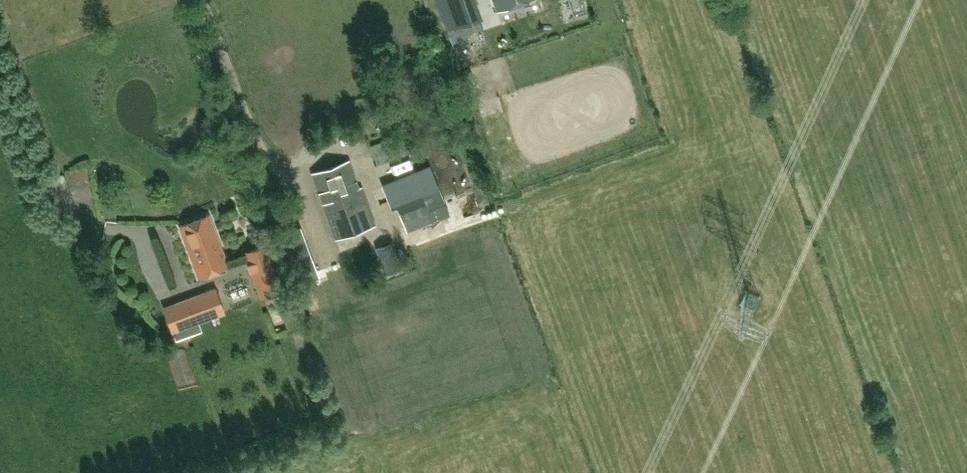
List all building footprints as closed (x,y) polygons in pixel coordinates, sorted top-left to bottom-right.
[(455,51),(469,46),(466,35),(480,30),(477,20),(480,19),(473,0),(436,0),(455,51)] [(495,11),(527,0),(492,0),(495,11)] [(374,164),(408,153),(402,135),(367,147),(374,164)] [(349,160),(312,173),(334,239),(373,226),(368,210),(365,210),(349,160)] [(421,169),(383,184),(389,200),(387,200),(390,209),(397,206),(402,220),(429,210),(431,216),(441,213),(429,181),(426,182),(421,169)] [(208,215),(179,226),(199,279),(229,268),(208,215)] [(391,242),(377,247),(386,274),(401,268),(391,242)] [(267,245),(244,254),(261,299),(284,290),(267,245)] [(407,268),(389,276),(394,286),(412,277),(407,268)] [(215,288),(180,301),(189,325),(224,312),(215,288)]
